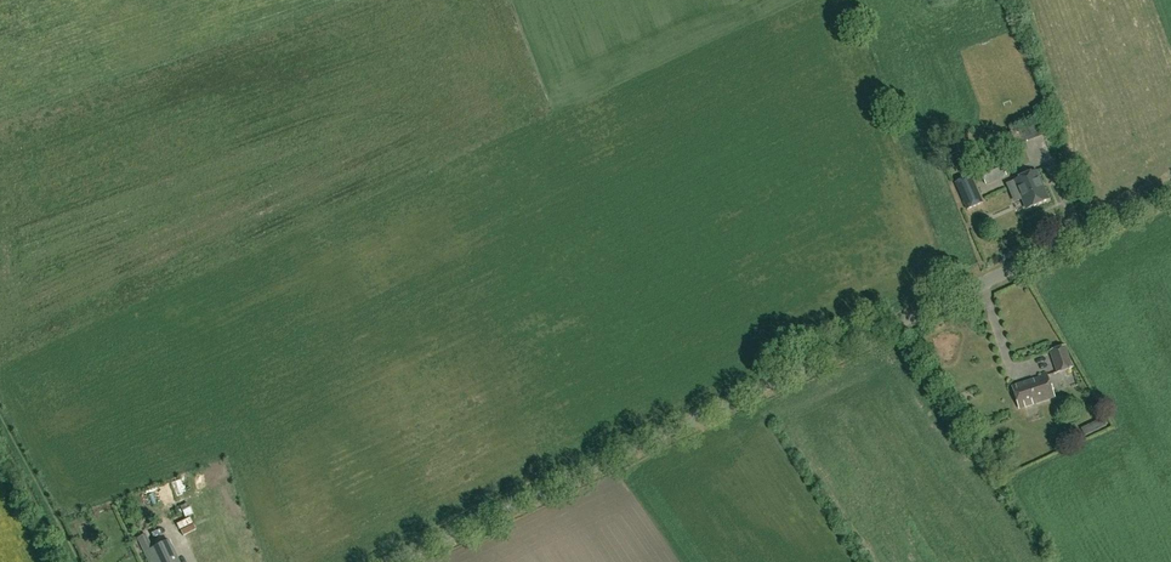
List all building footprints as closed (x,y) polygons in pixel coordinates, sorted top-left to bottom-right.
[(946,163),(962,156),(957,144),(941,150),(946,163)] [(999,161),(998,159),(980,167),(981,168),(979,169),(986,185),(1007,177),(1000,161),(999,161)] [(1027,209),(1049,200),(1037,171),(1015,180),(1027,209)] [(966,211),(983,203),(971,175),(954,183),(966,211)] [(1056,373),(1073,368),(1066,345),(1049,351),(1056,373)] [(1074,371),(1063,372),(1063,384),(1075,384),(1074,371)] [(1019,407),(1053,396),(1046,374),(1012,386),(1019,407)] [(146,534),(137,538),(148,561),(180,561),(169,540),(153,548),(146,534)]
